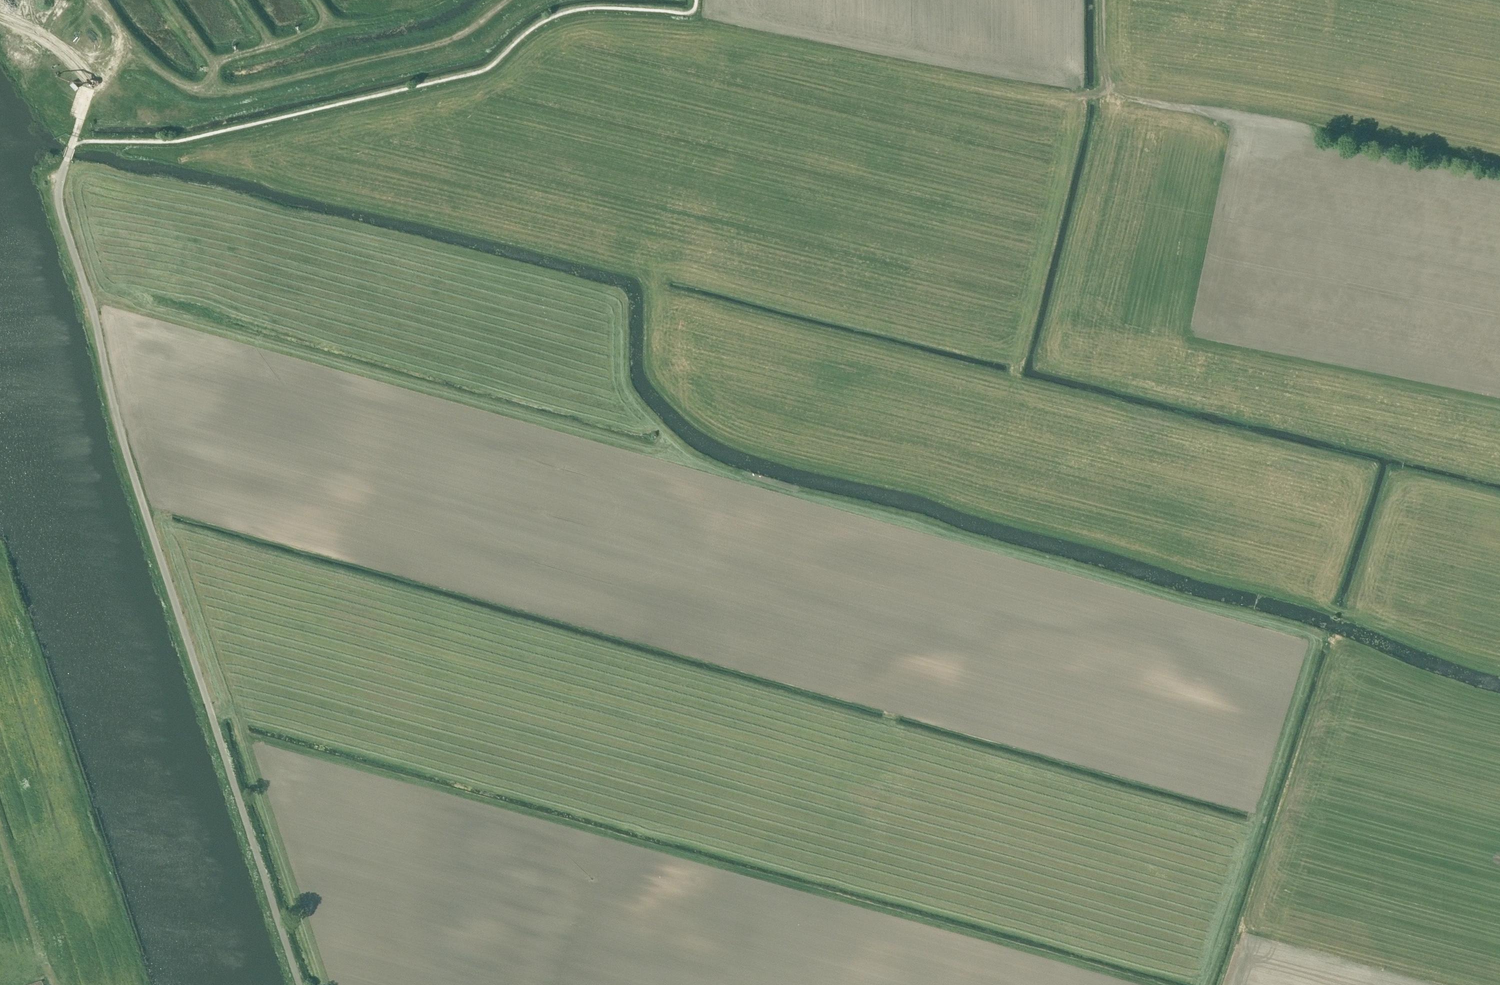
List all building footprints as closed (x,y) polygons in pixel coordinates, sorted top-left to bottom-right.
[(20,53),(28,59),(32,55),(24,49),(20,53)]
